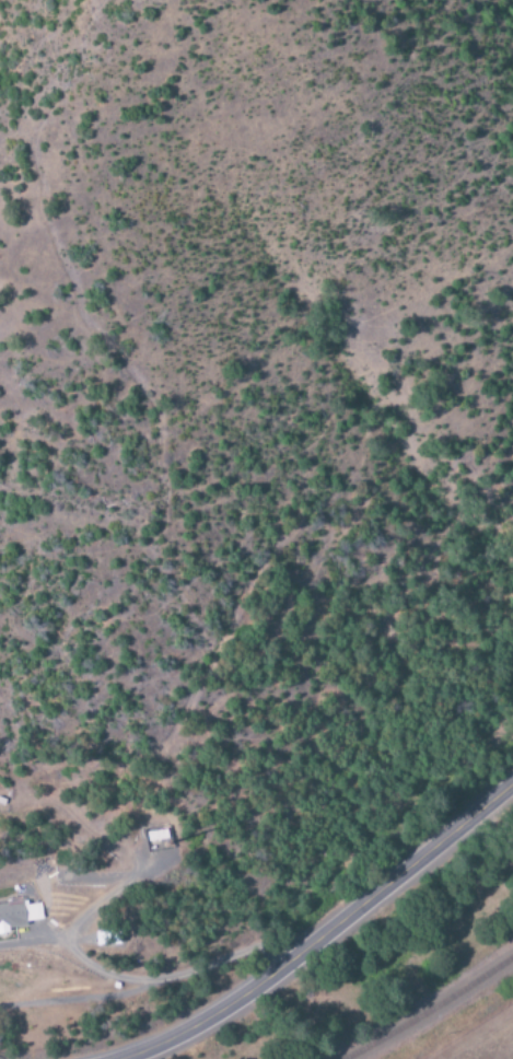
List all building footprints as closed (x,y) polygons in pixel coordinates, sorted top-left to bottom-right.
[(40,904),(25,907),(24,901),(0,905),(0,931),(43,925),(40,904)]
